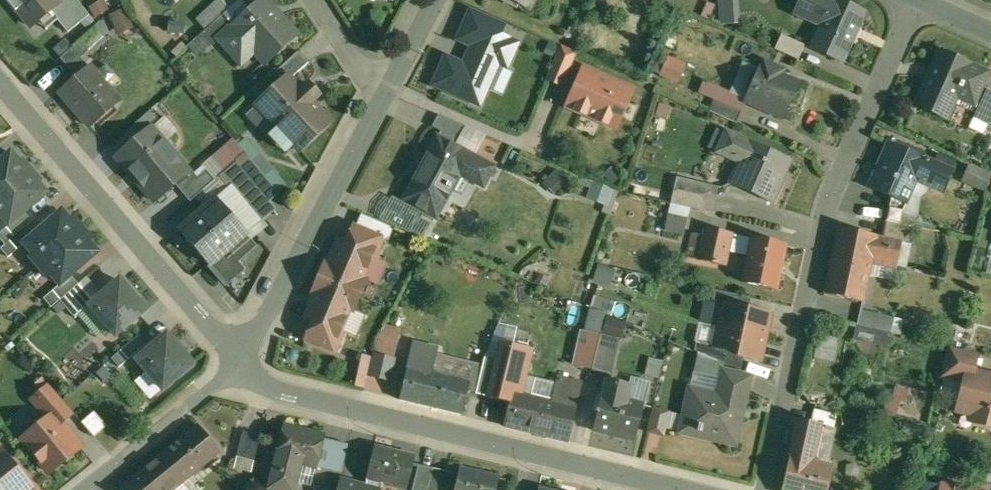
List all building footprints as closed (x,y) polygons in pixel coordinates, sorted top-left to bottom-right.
[(60,0),(3,0),(29,31),(63,4),(60,0)] [(261,2),(263,0),(259,0),(232,25),(219,38),(220,40),(236,56),(249,44),(267,64),(298,36),(285,21),(281,25),(261,2)] [(230,9),(240,0),(221,0),(230,9)] [(530,10),(531,9),(528,7),(532,0),(512,0),(530,10)] [(745,22),(744,0),(724,0),(725,23),(745,22)] [(839,0),(801,0),(795,12),(822,24),(811,48),(842,62),(865,11),(839,0)] [(129,7),(115,14),(124,32),(138,25),(129,7)] [(466,66),(446,57),(434,85),(479,105),(497,63),(506,66),(516,43),(509,40),(499,35),(503,26),(470,11),(458,39),(472,45),(468,53),(471,54),(466,66)] [(223,15),(201,35),(212,47),(220,40),(219,38),(232,25),(223,15)] [(805,45),(782,35),(776,49),(799,59),(805,45)] [(80,41),(61,59),(70,69),(89,51),(80,41)] [(578,52),(561,45),(555,59),(572,66),(578,52)] [(299,51),(277,72),(285,80),(288,77),(291,80),(309,62),(299,51)] [(988,74),(941,52),(917,105),(948,119),(961,89),(978,97),(988,74)] [(673,54),(664,75),(683,83),(692,62),(673,54)] [(784,70),(765,62),(762,67),(761,67),(746,100),(784,116),(798,84),(782,76),(784,70)] [(121,102),(90,66),(61,92),(62,93),(62,92),(79,112),(92,128),(121,102)] [(632,90),(585,69),(568,106),(616,127),(632,90)] [(285,80),(258,105),(259,106),(261,103),(276,120),(274,122),(301,151),(314,138),(309,132),(325,117),(291,80),(288,77),(285,80)] [(989,88),(978,112),(990,118),(990,89),(989,88)] [(744,109),(717,97),(711,111),(737,123),(744,109)] [(151,110),(130,128),(138,137),(159,119),(151,110)] [(467,127),(440,115),(434,128),(441,132),(438,137),(457,147),(467,127)] [(190,172),(152,128),(155,125),(117,157),(131,173),(134,171),(142,179),(139,182),(156,202),(190,172)] [(791,160),(727,132),(718,152),(719,152),(720,150),(742,160),(741,162),(746,164),(740,176),(736,174),(731,184),(772,202),(782,180),(778,178),(786,160),(790,161),(791,160)] [(438,137),(404,199),(436,217),(452,188),(444,184),(453,168),(459,171),(458,172),(484,186),(493,167),(457,147),(438,137)] [(952,170),(890,143),(882,160),(883,160),(871,187),(870,187),(870,188),(906,204),(917,179),(939,188),(945,186),(952,170)] [(0,162),(0,197),(28,173),(11,153),(0,162)] [(279,194),(252,160),(243,167),(246,171),(271,201),(279,194)] [(243,167),(238,161),(220,177),(228,187),(232,184),(246,171),(243,167)] [(976,162),(968,181),(990,191),(990,168),(976,162)] [(207,170),(182,191),(191,202),(216,180),(207,170)] [(271,201),(246,171),(232,184),(263,222),(278,209),(271,201)] [(0,197),(0,216),(8,225),(46,193),(28,173),(0,197)] [(591,197),(611,204),(618,188),(597,180),(591,197)] [(704,195),(675,189),(672,203),(701,210),(704,195)] [(247,233),(216,198),(181,230),(211,264),(247,233)] [(917,216),(889,208),(887,220),(914,226),(917,216)] [(61,212),(24,244),(32,253),(30,256),(39,266),(81,230),(72,219),(70,221),(61,212)] [(914,226),(887,220),(883,236),(883,237),(902,241),(902,242),(910,244),(914,226)] [(384,239),(355,227),(347,244),(373,255),(372,256),(376,258),(384,239)] [(883,236),(839,227),(825,294),(865,302),(873,259),(897,265),(902,242),(902,241),(883,237),(883,236)] [(733,234),(706,228),(699,260),(727,266),(733,234)] [(81,230),(39,266),(48,277),(51,275),(59,284),(96,252),(88,243),(91,241),(81,230)] [(247,233),(211,264),(229,285),(247,269),(240,261),(258,245),(247,233)] [(786,245),(753,238),(743,282),(777,289),(786,245)] [(347,244),(339,241),(329,264),(326,263),(320,278),(360,295),(367,280),(363,279),(372,256),(373,255),(347,244)] [(602,263),(597,280),(616,285),(621,269),(602,263)] [(360,295),(320,278),(314,293),(316,295),(307,318),(315,322),(340,332),(341,331),(350,309),(354,310),(360,295)] [(119,280),(90,305),(115,335),(145,310),(119,280)] [(771,314),(724,303),(719,327),(766,337),(771,314)] [(896,318),(863,310),(859,324),(893,332),(896,318)] [(603,323),(588,319),(585,331),(583,331),(575,365),(593,369),(601,334),(603,323)] [(340,332),(315,322),(307,339),(337,351),(345,332),(341,331),(340,332)] [(766,337),(719,327),(715,346),(738,352),(738,355),(761,361),(766,337)] [(821,358),(841,362),(846,331),(826,327),(821,358)] [(398,337),(383,333),(378,354),(393,358),(398,337)] [(189,360),(166,334),(137,360),(162,389),(189,366),(189,360)] [(618,338),(601,334),(593,369),(592,370),(610,374),(618,338)] [(520,394),(531,351),(500,343),(487,397),(509,402),(512,392),(520,394)] [(977,354),(950,347),(943,376),(966,382),(968,371),(973,372),(977,354)] [(653,357),(650,375),(666,377),(668,359),(653,357)] [(471,382),(428,371),(430,361),(419,359),(417,369),(408,366),(400,399),(462,415),(471,382)] [(751,377),(723,371),(718,395),(745,401),(751,377)] [(968,371),(966,382),(959,410),(982,416),(980,423),(990,425),(990,377),(973,372),(968,371)] [(551,402),(520,394),(512,392),(509,402),(504,426),(533,433),(567,441),(581,385),(557,379),(551,402)] [(631,386),(607,380),(603,395),(594,430),(635,440),(643,405),(627,401),(631,386)] [(718,395),(691,389),(681,432),(736,444),(745,401),(718,395)] [(670,411),(654,407),(648,432),(664,436),(670,411)] [(837,414),(815,408),(811,422),(822,425),(821,426),(833,429),(837,414)] [(89,420),(101,436),(114,425),(102,410),(89,420)] [(18,441),(47,478),(84,448),(55,412),(18,441)] [(802,420),(783,489),(827,489),(833,468),(809,462),(819,425),(821,426),(822,425),(811,422),(802,420)] [(198,425),(151,464),(172,489),(175,489),(221,453),(198,425)] [(323,435),(283,425),(275,459),(276,459),(298,465),(315,469),(323,435)] [(261,436),(244,432),(238,457),(255,461),(261,436)] [(373,447),(365,479),(366,479),(364,486),(363,489),(381,489),(383,484),(408,489),(415,457),(373,447)] [(0,453),(0,489),(30,489),(32,489),(2,451),(0,453)] [(298,465),(276,459),(273,473),(295,478),(298,465)] [(151,464),(121,488),(123,489),(172,489),(151,464)] [(418,466),(412,489),(428,489),(433,470),(418,466)] [(460,469),(458,476),(454,489),(495,489),(498,478),(460,469)] [(433,470),(428,489),(454,489),(458,476),(433,470)] [(341,480),(339,489),(363,489),(364,486),(341,480)]
